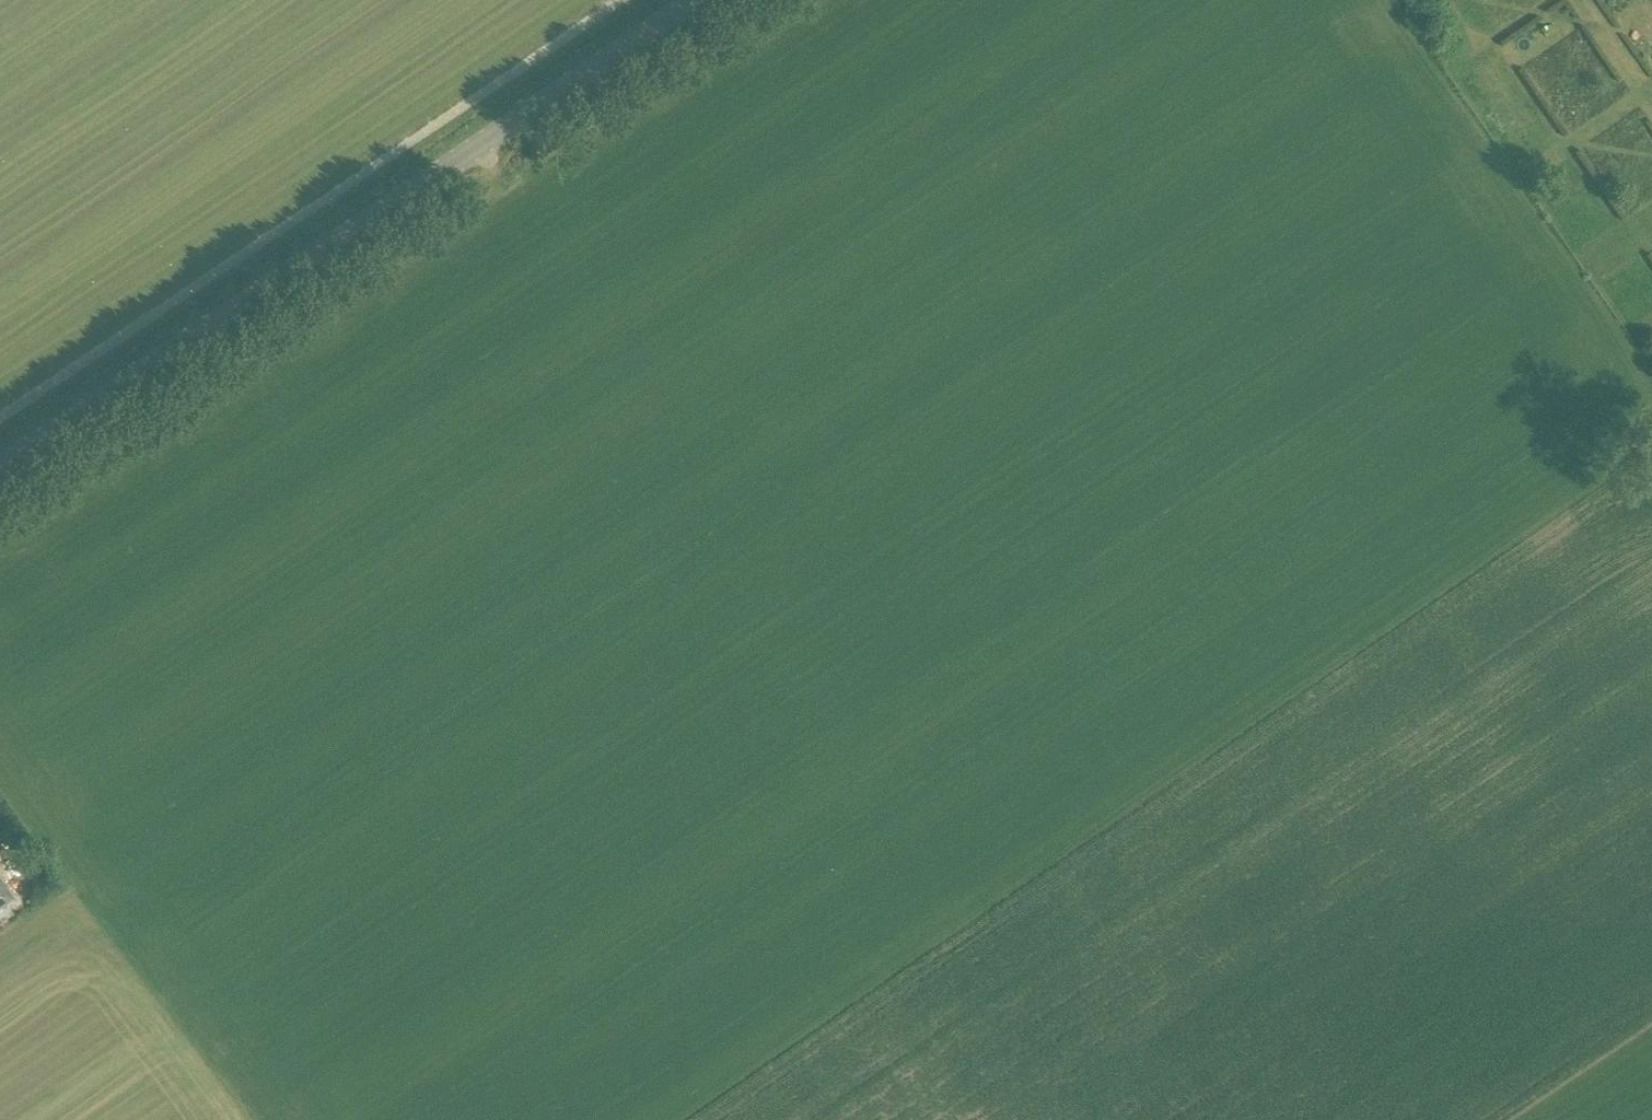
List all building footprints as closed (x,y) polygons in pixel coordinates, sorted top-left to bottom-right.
[(16,900),(0,877),(0,910),(16,900)]
